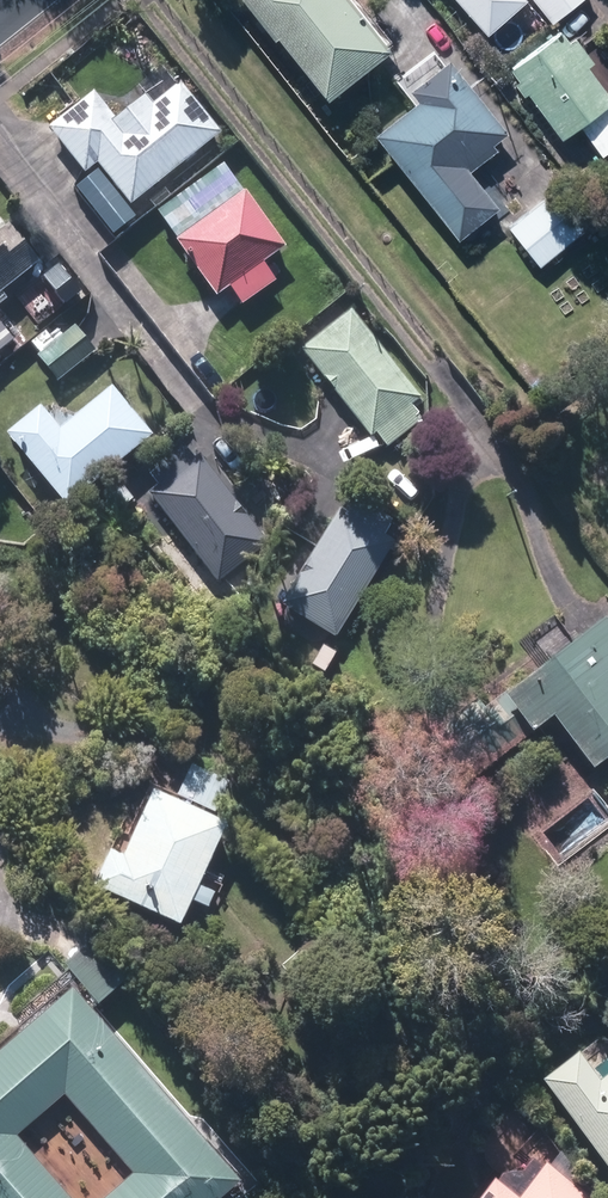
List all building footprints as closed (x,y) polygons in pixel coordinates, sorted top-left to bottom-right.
[(264,40),(267,37),(312,95),(373,49),(336,0),(232,0),(264,40)] [(485,27),(486,27),(516,4),(513,0),(462,0),(485,27)] [(548,26),(579,0),(528,0),(548,26)] [(562,46),(555,36),(507,71),(558,140),(573,129),(596,159),(607,150),(607,139),(606,136),(607,135),(607,109),(605,105),(607,105),(580,71),(583,68),(586,65),(569,41),(562,46)] [(105,162),(137,204),(227,132),(187,82),(182,86),(167,66),(144,84),(153,95),(122,119),(99,91),(55,126),(92,173),(105,162)] [(497,135),(442,67),(405,97),(413,107),(372,139),(454,242),(490,213),(454,169),(497,135)] [(515,227),(546,264),(601,219),(569,181),(515,227)] [(235,287),(248,304),(282,280),(270,262),(291,247),(252,191),(184,239),(224,294),(235,287)] [(109,223),(121,238),(133,228),(122,213),(109,223)] [(47,260),(16,223),(0,236),(0,299),(47,260)] [(380,432),(392,446),(427,418),(416,404),(426,397),(356,309),(307,349),(377,436),(380,432)] [(33,342),(63,380),(100,351),(80,325),(60,341),(51,329),(33,342)] [(15,432),(76,505),(160,435),(119,386),(69,429),(48,404),(15,432)] [(154,493),(222,581),(273,543),(204,453),(198,458),(185,442),(151,468),(164,485),(154,493)] [(287,605),(341,636),(398,541),(387,535),(396,521),(358,497),(351,511),(345,508),(287,605)] [(601,769),(607,764),(607,621),(514,692),(510,686),(476,712),(507,752),(539,728),(541,733),(562,717),(601,769)] [(323,654),(335,660),(342,648),(330,642),(323,654)] [(97,884),(185,928),(238,822),(165,786),(130,856),(114,849),(97,884)] [(100,975),(117,993),(126,985),(109,967),(100,975)] [(251,1178),(82,985),(0,1056),(0,1197),(77,1197),(23,1136),(71,1093),(141,1172),(111,1197),(228,1197),(251,1178)] [(601,1069),(589,1052),(553,1080),(607,1155),(607,1064),(601,1069)] [(78,1170),(87,1174),(96,1167),(94,1156),(84,1153),(75,1160),(78,1170)] [(556,1162),(529,1196),(509,1180),(494,1197),(600,1197),(556,1162)]
